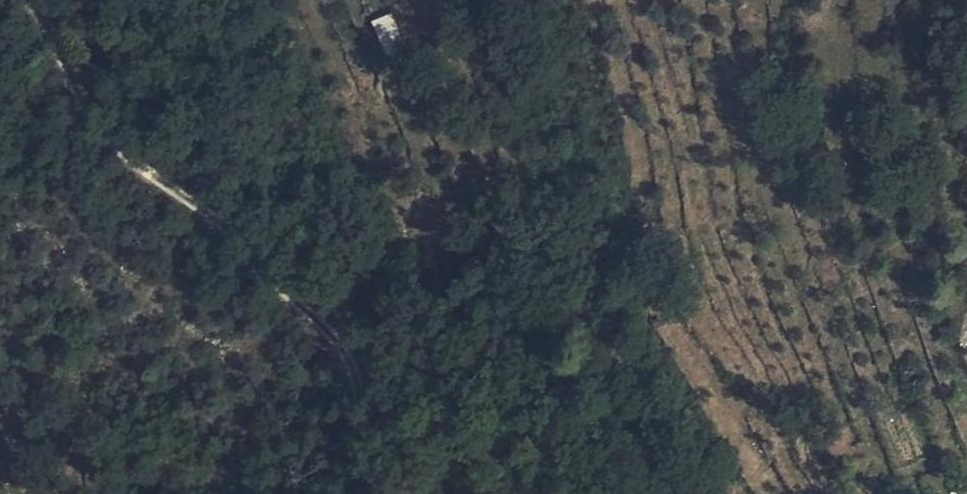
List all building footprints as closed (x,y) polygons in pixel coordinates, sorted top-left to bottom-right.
[(371,20),(384,51),(402,44),(389,13),(371,20)]
